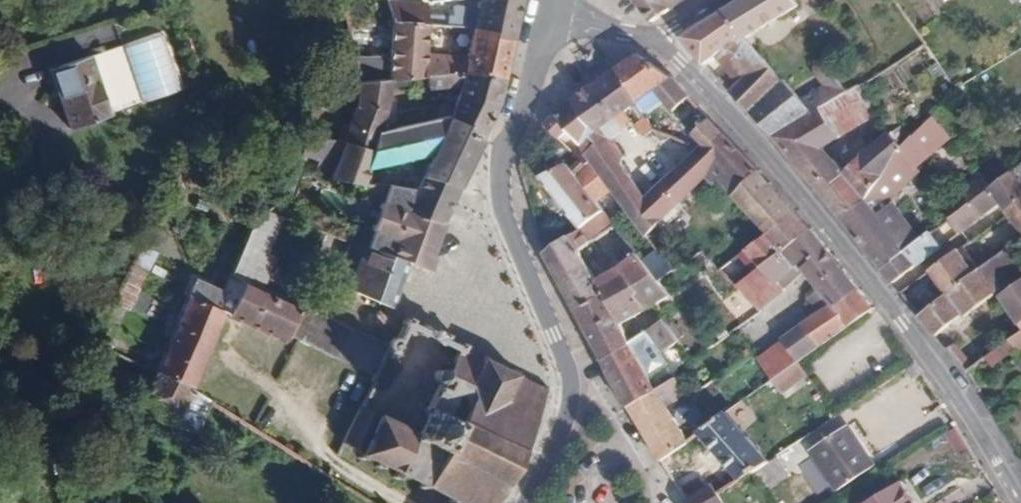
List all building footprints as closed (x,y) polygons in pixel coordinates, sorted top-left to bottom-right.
[(511,41),(518,14),(520,0),(477,0),(472,21),(426,16),(426,5),(387,1),(393,25),(445,27),(470,28),(492,30),(492,40),(511,41)] [(649,21),(672,6),(669,2),(671,0),(634,0),(649,21)] [(790,0),(739,0),(720,12),(744,41),(794,7),(790,0)] [(744,41),(720,12),(677,38),(702,65),(714,56),(732,40),(736,44),(744,41)] [(391,80),(422,77),(424,57),(425,37),(445,39),(445,27),(393,25),(389,81),(391,80)] [(461,73),(503,80),(511,41),(492,40),(492,30),(470,28),(465,56),(443,57),(443,75),(461,73)] [(760,60),(744,41),(736,44),(732,40),(714,56),(736,83),(746,73),(760,60)] [(48,67),(68,125),(109,111),(89,54),(48,67)] [(636,56),(617,69),(636,103),(633,105),(642,117),(661,102),(669,111),(687,96),(672,79),(636,56)] [(425,77),(443,75),(443,57),(424,57),(422,77),(425,77)] [(778,83),(760,60),(746,73),(765,95),(778,83)] [(833,101),(846,95),(819,63),(813,68),(814,79),(823,89),(826,88),(833,101)] [(617,69),(573,101),(596,133),(592,136),(599,147),(586,156),(589,159),(609,189),(642,236),(704,178),(719,164),(706,150),(703,146),(696,152),(643,199),(619,164),(622,158),(610,140),(623,130),(620,126),(628,121),(623,113),(633,105),(636,103),(617,69)] [(465,134),(479,140),(488,122),(497,105),(503,80),(461,73),(443,75),(425,77),(426,87),(457,84),(449,118),(468,125),(465,134)] [(809,116),(798,104),(780,82),(778,83),(765,95),(746,73),(736,83),(727,92),(770,139),(809,116)] [(349,120),(342,141),(341,144),(370,152),(377,132),(381,121),(385,109),(391,80),(389,81),(358,83),(356,92),(354,103),(349,120)] [(823,108),(833,101),(826,88),(823,89),(816,94),(823,108)] [(863,114),(871,107),(858,88),(846,95),(833,101),(823,108),(818,111),(838,138),(841,136),(863,114)] [(818,111),(823,108),(816,94),(798,104),(809,116),(818,111)] [(557,111),(544,125),(557,139),(567,129),(580,145),(586,156),(599,147),(592,136),(596,133),(573,101),(557,111)] [(894,148),(897,145),(870,116),(874,112),(871,107),(863,114),(883,136),(837,166),(820,148),(838,138),(818,111),(809,116),(770,139),(807,182),(841,221),(864,196),(872,188),(878,177),(884,165),(894,148)] [(331,173),(329,180),(359,185),(362,184),(366,169),(428,156),(412,187),(409,187),(408,190),(401,213),(402,213),(436,221),(438,219),(453,191),(479,140),(465,134),(468,125),(449,118),(446,117),(377,132),(370,152),(341,144),(331,173)] [(651,130),(642,117),(633,124),(642,137),(651,130)] [(926,155),(949,139),(933,117),(911,135),(926,155)] [(691,147),(696,152),(703,146),(706,150),(723,135),(708,119),(696,128),(691,123),(685,130),(697,142),(691,147)] [(1012,171),(1000,154),(979,125),(953,144),(977,175),(988,190),(1012,171)] [(723,135),(706,150),(719,164),(726,178),(734,193),(757,171),(737,150),(723,135)] [(915,165),(926,155),(911,135),(899,144),(915,165)] [(1000,154),(1012,171),(1020,164),(1020,138),(1000,154)] [(342,141),(305,140),(301,155),(300,158),(316,162),(315,167),(331,173),(341,144),(342,141)] [(915,165),(899,144),(897,145),(894,148),(884,165),(899,183),(915,165)] [(580,145),(570,152),(577,159),(583,165),(589,159),(586,156),(580,145)] [(578,229),(576,230),(585,242),(590,239),(592,241),(612,224),(593,201),(609,189),(589,159),(583,165),(572,174),(568,168),(565,165),(557,169),(546,175),(539,179),(578,229)] [(577,159),(568,168),(572,174),(583,165),(577,159)] [(541,166),(546,175),(557,169),(552,160),(541,166)] [(719,164),(704,178),(714,189),(719,184),(726,178),(719,164)] [(1012,171),(988,190),(997,201),(1004,211),(1020,197),(1020,164),(1012,171)] [(884,199),(899,183),(884,165),(878,177),(872,188),(884,199)] [(730,197),(764,234),(793,212),(774,191),(757,171),(734,193),(730,197)] [(997,201),(988,190),(977,175),(957,189),(967,202),(948,217),(959,231),(997,201)] [(726,178),(719,184),(730,197),(734,193),(726,178)] [(427,257),(441,221),(438,219),(436,221),(402,213),(401,213),(408,190),(389,185),(387,188),(372,186),(366,204),(375,208),(368,230),(371,231),(393,239),(391,244),(427,257)] [(967,202),(957,189),(943,213),(934,221),(937,225),(945,219),(948,217),(967,202)] [(864,196),(841,221),(882,271),(903,251),(894,238),(908,226),(892,204),(876,214),(864,196)] [(1004,211),(1020,233),(1020,197),(1004,211)] [(91,343),(94,344),(153,219),(157,210),(155,209),(153,209),(152,208),(91,343)] [(764,234),(741,251),(758,269),(808,230),(801,222),(793,212),(764,234)] [(236,251),(227,275),(260,290),(272,260),(263,256),(279,219),(263,213),(250,219),(236,251)] [(956,233),(959,231),(948,217),(945,219),(956,233)] [(903,251),(918,239),(908,226),(894,238),(903,251)] [(564,236),(541,254),(573,310),(598,289),(609,309),(656,280),(646,267),(633,252),(614,269),(593,280),(575,250),(585,242),(576,230),(566,239),(564,236)] [(808,230),(758,269),(773,283),(775,282),(796,265),(799,269),(824,250),(808,230)] [(371,231),(365,247),(402,262),(422,269),(427,257),(391,244),(393,239),(371,231)] [(892,284),(940,245),(930,231),(918,239),(903,251),(882,271),(887,277),(892,284)] [(352,243),(352,245),(346,262),(354,265),(345,288),(387,307),(402,262),(365,247),(352,243)] [(946,293),(994,255),(989,248),(980,248),(969,256),(960,244),(927,269),(945,294),(946,293)] [(1005,247),(994,255),(946,293),(945,294),(924,311),(919,317),(935,337),(962,316),(963,318),(993,294),(1016,326),(1020,333),(1020,271),(1005,247)] [(799,269),(801,271),(812,284),(837,265),(824,250),(799,269)] [(646,267),(656,280),(661,277),(670,271),(659,258),(646,267)] [(775,282),(780,289),(801,271),(799,269),(796,265),(775,282)] [(837,265),(812,284),(827,303),(849,328),(873,310),(852,284),(837,265)] [(758,269),(734,287),(758,309),(781,290),(780,289),(775,282),(773,283),(758,269)] [(191,281),(151,373),(186,388),(220,313),(229,316),(229,318),(281,343),(285,335),(369,377),(372,377),(388,350),(387,349),(386,343),(350,327),(333,321),(260,290),(227,275),(217,293),(191,281)] [(598,289),(573,310),(601,360),(628,342),(618,324),(667,297),(659,287),(665,283),(661,277),(656,280),(609,309),(598,289)] [(919,317),(924,311),(914,300),(908,305),(919,317)] [(849,328),(827,303),(780,340),(798,363),(805,358),(849,328)] [(760,311),(732,331),(738,338),(765,318),(760,311)] [(403,321),(401,321),(399,325),(401,326),(393,341),(390,339),(386,343),(387,349),(388,350),(395,353),(399,344),(406,329),(422,336),(426,327),(422,324),(418,323),(416,328),(408,324),(409,321),(404,318),(403,321)] [(628,342),(601,360),(611,384),(625,407),(655,390),(666,383),(658,369),(667,363),(660,353),(676,342),(661,322),(628,342)] [(1020,347),(1020,333),(1016,326),(1003,336),(1014,351),(1020,347)] [(445,502),(446,502),(452,502),(453,501),(456,502),(488,502),(498,484),(502,487),(505,481),(500,479),(512,455),(516,457),(519,452),(514,449),(528,423),(533,425),(535,420),(530,418),(541,395),(547,398),(549,394),(544,391),(546,389),(540,386),(538,390),(513,377),(515,373),(509,370),(507,375),(484,363),(486,358),(481,355),(479,359),(460,350),(462,346),(456,343),(454,347),(441,341),(444,336),(438,333),(434,342),(452,352),(443,370),(435,366),(433,369),(428,379),(431,380),(436,383),(424,407),(418,403),(415,409),(423,413),(413,433),(377,414),(363,442),(357,453),(354,458),(360,461),(363,457),(374,462),(371,467),(378,471),(380,466),(391,471),(388,477),(396,481),(399,475),(418,485),(416,488),(422,491),(424,487),(447,499),(445,502)] [(780,340),(754,358),(771,381),(798,363),(780,340)] [(966,373),(974,367),(955,344),(946,350),(966,373)] [(798,363),(771,382),(779,395),(807,376),(798,363)] [(179,407),(200,416),(207,401),(186,388),(151,373),(137,399),(179,428),(180,426),(184,420),(175,415),(179,407)] [(666,383),(655,390),(665,406),(684,399),(686,399),(674,378),(666,383)] [(686,399),(684,399),(705,427),(726,413),(729,411),(733,408),(711,379),(707,382),(686,399)] [(655,390),(625,407),(649,448),(657,461),(666,455),(685,441),(665,406),(655,390)] [(180,426),(193,432),(200,416),(179,407),(175,415),(184,420),(180,426)] [(705,427),(698,432),(739,480),(749,474),(767,461),(726,413),(705,427)] [(851,465),(863,456),(844,427),(810,451),(829,479),(851,465)] [(357,453),(363,442),(343,432),(338,443),(357,453)] [(666,455),(657,461),(662,468),(670,463),(666,455)] [(787,475),(774,456),(767,461),(749,474),(760,493),(787,475)] [(871,468),(863,456),(851,465),(829,479),(837,491),(871,468)] [(899,482),(863,502),(912,502),(899,482)] [(682,502),(706,502),(718,496),(717,494),(712,486),(682,502)]
